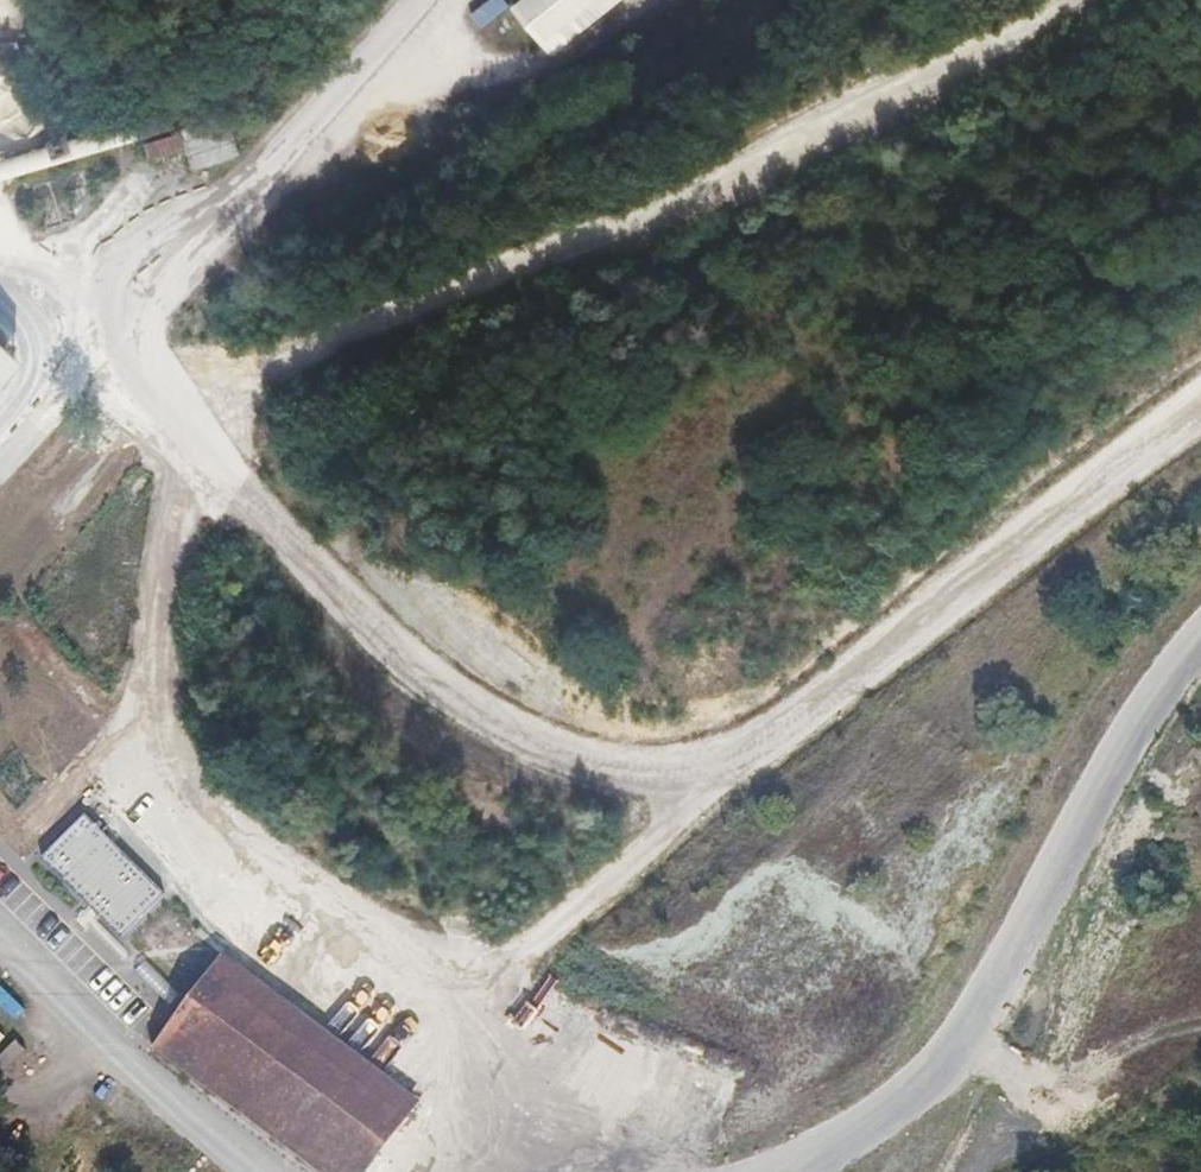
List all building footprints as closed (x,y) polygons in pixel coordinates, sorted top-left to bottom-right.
[(591,0),(524,0),(518,5),(545,38),(591,0)] [(45,854),(123,937),(168,895),(90,812),(45,854)] [(205,929),(133,1018),(309,1171),(323,1171),(393,1092),(205,929)] [(16,1028),(26,1015),(0,995),(0,1016),(16,1028)]
